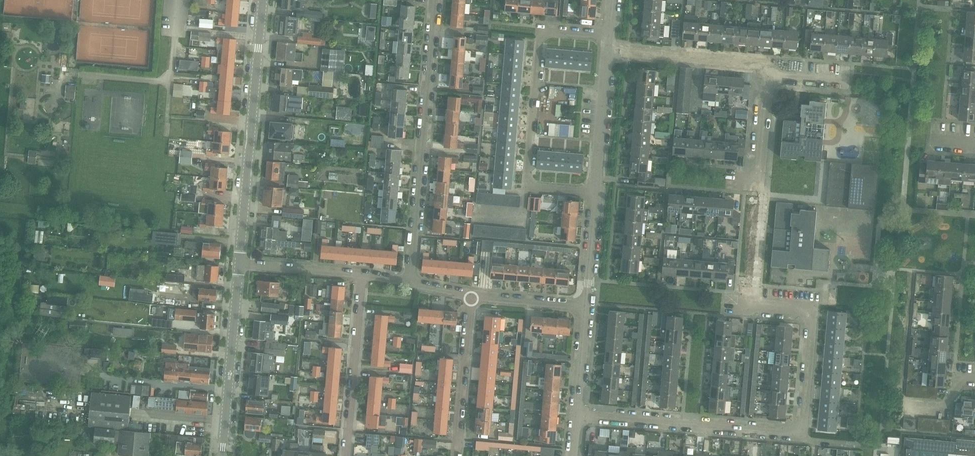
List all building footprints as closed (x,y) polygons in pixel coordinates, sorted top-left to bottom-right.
[(226,10),(239,10),(240,0),(227,0),(226,10)] [(282,8),(297,10),(301,10),(302,1),(306,2),(307,1),(308,0),(282,0),(282,7),(282,8)] [(518,12),(519,0),(506,0),(505,11),(518,12)] [(518,12),(531,13),(532,0),(519,0),(518,12)] [(531,13),(545,14),(546,0),(532,0),(531,13)] [(545,14),(557,15),(558,0),(553,0),(546,0),(545,14)] [(644,10),(661,12),(662,0),(644,0),(644,10)] [(453,2),(452,14),(464,15),(464,14),(465,14),(466,3),(453,2)] [(401,5),(400,17),(414,19),(415,6),(401,5)] [(595,19),(596,6),(581,5),(580,17),(595,19)] [(219,18),(218,24),(237,26),(239,10),(226,10),(225,19),(219,18)] [(304,10),(303,17),(304,17),(322,19),(322,12),(309,11),(304,10)] [(644,10),(643,23),(660,24),(661,12),(644,10)] [(965,23),(974,24),(974,12),(967,11),(967,19),(965,19),(965,23)] [(465,15),(465,14),(464,14),(464,15),(452,14),(451,26),(463,28),(464,20),(469,20),(470,15),(465,15)] [(771,14),(771,16),(769,16),(768,25),(772,25),(772,21),(776,22),(777,14),(771,14)] [(683,39),(695,40),(697,16),(685,15),(683,39)] [(296,35),(298,18),(281,16),(279,33),(296,35)] [(697,16),(695,40),(708,41),(708,40),(709,24),(697,23),(698,16),(697,16)] [(400,17),(399,30),(413,31),(414,19),(400,17)] [(200,19),(199,27),(212,28),(213,20),(200,19)] [(641,35),(658,37),(664,37),(665,24),(660,24),(643,23),(641,35)] [(965,36),(974,37),(974,24),(965,23),(964,29),(966,29),(965,36)] [(708,40),(708,41),(721,42),(722,25),(709,24),(708,40)] [(670,38),(679,39),(680,26),(671,25),(670,38)] [(722,25),(721,42),(733,43),(733,40),(735,26),(722,25)] [(733,40),(733,43),(746,44),(746,40),(747,27),(735,26),(733,40)] [(746,44),(758,45),(759,40),(760,28),(747,27),(746,40),(746,44)] [(759,40),(758,45),(771,47),(772,40),(772,30),(760,28),(759,40)] [(806,29),(805,42),(811,42),(810,50),(823,51),(824,40),(824,35),(825,34),(813,33),(814,29),(806,29)] [(399,30),(398,42),(412,43),(413,31),(399,30)] [(772,40),(771,47),(784,48),(784,40),(785,31),(772,30),(772,40)] [(784,40),(784,48),(796,49),(798,32),(785,31),(784,40)] [(191,39),(198,39),(198,40),(210,41),(211,33),(199,32),(191,32),(191,39)] [(824,40),(823,51),(836,52),(837,40),(837,35),(825,34),(824,35),(824,40)] [(476,45),(487,46),(488,36),(477,35),(476,45)] [(837,40),(836,52),(848,53),(850,36),(837,35),(837,40)] [(297,43),(320,45),(321,39),(298,36),(297,43)] [(454,36),(453,49),(466,50),(466,43),(473,44),(473,38),(454,36)] [(850,36),(848,53),(861,54),(862,40),(862,37),(850,36)] [(963,48),(974,49),(974,37),(965,36),(965,44),(963,44),(963,48)] [(223,44),(223,50),(235,50),(236,39),(217,37),(217,43),(223,44)] [(862,40),(861,54),(873,56),(875,40),(875,38),(862,37),(862,40)] [(875,40),(873,56),(886,57),(887,50),(891,51),(892,39),(888,38),(888,39),(875,38),(875,40)] [(506,39),(505,53),(523,54),(524,41),(506,39)] [(296,52),(296,43),(278,42),(277,59),(302,62),(303,53),(296,52)] [(398,42),(397,53),(411,55),(412,43),(398,42)] [(963,48),(962,53),(964,53),(963,60),(974,61),(974,49),(963,48)] [(323,49),(321,70),(324,70),(333,71),(335,72),(337,50),(323,49)] [(453,49),(452,60),(464,62),(466,50),(453,49)] [(547,49),(545,67),(560,68),(561,50),(547,49)] [(217,63),(221,63),(234,64),(235,50),(223,50),(218,50),(217,63)] [(561,50),(560,68),(575,69),(577,51),(561,50)] [(577,51),(575,69),(590,71),(592,53),(577,51)] [(397,53),(396,65),(409,67),(411,55),(397,53)] [(505,53),(504,68),(521,70),(523,54),(505,53)] [(180,59),(179,69),(188,70),(189,60),(180,59)] [(452,60),(451,74),(463,75),(464,62),(452,60)] [(221,63),(220,75),(233,76),(234,64),(221,63)] [(389,76),(388,81),(404,83),(404,79),(408,79),(409,67),(396,65),(395,76),(389,76)] [(275,84),(275,85),(291,87),(292,87),(292,86),(293,80),(302,81),(303,70),(294,69),(276,68),(275,84)] [(504,68),(502,83),(520,84),(521,70),(504,68)] [(639,69),(638,82),(655,84),(656,71),(639,69)] [(333,71),(333,80),(342,81),(343,72),(335,72),(333,71)] [(960,83),(974,84),(974,72),(962,71),(962,78),(960,78),(960,83)] [(668,72),(667,85),(674,86),(675,72),(668,72)] [(449,87),(469,89),(469,83),(463,83),(463,75),(451,74),(449,87)] [(220,75),(219,88),(232,90),(233,76),(220,75)] [(705,75),(703,100),(715,102),(715,101),(716,94),(717,93),(718,76),(705,75)] [(716,94),(715,101),(719,101),(719,93),(729,94),(728,102),(729,95),(731,77),(718,76),(717,93),(716,94)] [(729,95),(728,102),(732,103),(732,95),(742,96),(741,99),(748,100),(750,85),(743,84),(744,78),(731,77),(729,95)] [(638,82),(636,95),(653,96),(655,84),(638,82)] [(392,89),(391,101),(406,102),(407,90),(403,89),(404,85),(387,83),(387,88),(392,89)] [(502,83),(501,97),(519,99),(520,84),(502,83)] [(960,95),(974,96),(974,84),(960,83),(960,87),(961,88),(960,95)] [(66,85),(65,98),(73,99),(74,99),(75,99),(76,88),(76,86),(75,86),(66,85)] [(308,94),(308,96),(333,98),(334,87),(332,87),(323,86),(321,86),(309,85),(309,87),(308,94)] [(199,94),(199,92),(213,93),(213,100),(231,102),(232,90),(219,88),(207,87),(199,86),(199,87),(192,87),(192,93),(199,94)] [(272,111),(286,112),(287,112),(294,112),(294,113),(301,113),(303,96),(274,94),(272,111)] [(449,96),(447,109),(460,110),(461,103),(467,104),(468,101),(476,102),(475,111),(481,112),(482,96),(460,94),(460,97),(449,96)] [(636,95),(635,107),(652,109),(653,96),(636,95)] [(958,107),(974,108),(974,96),(960,95),(960,103),(958,103),(958,107)] [(501,97),(500,111),(518,113),(519,99),(501,97)] [(211,106),(211,112),(230,114),(231,102),(213,100),(218,101),(218,107),(211,106)] [(386,112),(405,114),(406,102),(391,101),(390,112),(386,112)] [(783,120),(780,157),(797,159),(797,155),(805,155),(804,159),(821,161),(822,139),(824,124),(822,123),(823,118),(824,118),(826,102),(809,101),(809,105),(801,104),(800,116),(797,115),(797,121),(783,120)] [(359,115),(368,116),(369,104),(360,103),(359,115)] [(635,107),(634,120),(651,121),(652,109),(635,107)] [(958,120),(974,121),(974,119),(974,108),(958,107),(958,112),(959,112),(958,120)] [(447,109),(446,122),(464,123),(459,123),(460,110),(447,109)] [(351,121),(352,112),(337,111),(336,119),(351,121)] [(500,111),(498,127),(516,129),(518,113),(500,111)] [(390,118),(389,125),(404,126),(405,114),(386,112),(386,117),(390,118)] [(634,120),(633,133),(650,134),(651,121),(634,120)] [(214,135),(214,141),(230,143),(231,132),(218,131),(218,128),(219,123),(209,122),(208,134),(214,135)] [(293,139),(295,124),(271,122),(271,128),(269,128),(268,135),(270,135),(270,137),(293,139)] [(446,122),(445,134),(458,135),(459,128),(464,129),(464,123),(446,122)] [(403,138),(404,126),(389,125),(388,137),(403,138)] [(498,127),(497,143),(515,145),(516,129),(498,127)] [(675,129),(673,154),(686,155),(687,138),(686,138),(681,138),(682,130),(675,129)] [(687,138),(686,155),(699,156),(700,139),(699,139),(694,139),(694,131),(687,130),(686,138),(687,138)] [(700,139),(699,156),(711,158),(713,140),(712,140),(712,137),(707,136),(707,132),(700,131),(699,139),(700,139)] [(713,140),(711,158),(724,159),(726,142),(724,141),(718,141),(719,133),(713,132),(712,137),(712,140),(713,140)] [(633,133),(632,145),(649,147),(650,134),(633,133)] [(726,142),(724,159),(737,160),(737,155),(744,156),(745,139),(738,138),(738,143),(728,142),(729,134),(725,133),(724,141),(726,142)] [(444,147),(463,149),(464,143),(457,143),(458,135),(445,134),(444,147)] [(207,141),(206,155),(216,156),(216,153),(229,154),(230,143),(214,141),(207,141)] [(268,158),(291,160),(292,143),(269,142),(268,158)] [(497,143),(496,157),(514,159),(515,145),(497,143)] [(468,145),(467,152),(477,153),(478,146),(468,145)] [(632,145),(631,158),(648,159),(649,147),(632,145)] [(180,150),(180,156),(192,157),(192,151),(187,151),(187,148),(183,148),(182,150),(180,150)] [(387,149),(386,161),(400,162),(402,150),(387,149)] [(36,160),(37,151),(34,150),(31,150),(29,150),(28,163),(31,163),(36,164),(36,160)] [(536,169),(551,170),(553,152),(538,151),(536,169)] [(553,152),(551,170),(565,171),(567,153),(553,152)] [(567,153),(565,171),(581,173),(583,155),(567,153)] [(294,154),(293,163),(305,164),(305,155),(294,154)] [(472,172),(475,172),(477,156),(464,155),(464,162),(473,162),(472,172)] [(439,156),(438,169),(451,170),(451,163),(458,163),(458,158),(439,156)] [(496,157),(495,172),(512,174),(514,159),(496,157)] [(639,171),(639,177),(638,177),(638,185),(654,186),(654,178),(651,178),(652,172),(647,172),(648,159),(631,158),(630,170),(639,171)] [(919,182),(922,182),(926,182),(927,177),(938,178),(940,160),(935,160),(935,161),(927,160),(927,163),(921,163),(919,182)] [(940,160),(938,178),(951,179),(952,162),(945,162),(945,161),(940,160)] [(284,180),(285,163),(267,161),(266,178),(284,180)] [(379,172),(399,174),(400,162),(386,161),(385,172),(379,172)] [(830,162),(826,205),(875,210),(878,166),(830,162)] [(952,162),(951,179),(963,180),(964,162),(960,162),(959,163),(952,162)] [(963,180),(974,181),(974,164),(969,164),(969,162),(964,162),(963,180)] [(211,171),(210,178),(226,179),(228,168),(215,166),(215,164),(205,163),(205,170),(211,171)] [(438,169),(437,181),(450,182),(451,170),(438,169)] [(378,184),(398,186),(399,174),(379,172),(378,178),(384,178),(383,185),(378,184)] [(511,189),(512,174),(495,172),(493,187),(511,189)] [(299,175),(288,174),(287,186),(308,188),(308,181),(299,180),(299,175)] [(204,183),(203,191),(213,192),(213,189),(225,190),(226,179),(210,178),(210,184),(204,183)] [(437,181),(436,194),(449,195),(449,188),(454,188),(455,183),(450,182),(437,181)] [(383,190),(382,197),(397,198),(398,186),(378,184),(378,189),(383,190)] [(263,204),(263,206),(278,207),(282,208),(283,190),(284,189),(282,189),(265,187),(263,204)] [(436,194),(435,206),(447,207),(449,195),(436,194)] [(669,194),(667,220),(670,220),(671,212),(680,212),(681,212),(682,195),(669,194)] [(627,195),(626,208),(643,209),(644,196),(627,195)] [(684,213),(693,214),(693,213),(694,213),(695,196),(682,195),(681,212),(680,212),(679,220),(683,221),(684,213)] [(693,214),(693,216),(692,222),(696,222),(696,214),(705,215),(705,214),(706,214),(708,197),(695,196),(694,213),(693,213),(693,214)] [(382,197),(381,209),(396,210),(397,198),(382,197)] [(528,210),(531,211),(536,211),(539,211),(541,198),(529,197),(528,210)] [(705,214),(705,215),(705,223),(708,223),(709,215),(718,216),(719,216),(720,199),(708,197),(706,214),(705,214)] [(208,207),(207,213),(223,214),(224,204),(212,203),(212,200),(202,199),(201,206),(208,207)] [(718,216),(717,224),(721,224),(721,222),(723,222),(724,216),(732,217),(731,225),(738,225),(739,213),(732,212),(733,200),(720,199),(719,216),(718,216)] [(563,200),(562,213),(577,215),(578,201),(563,200)] [(776,202),(771,266),(787,267),(788,263),(795,264),(795,268),(811,269),(827,271),(829,249),(813,247),(816,211),(800,209),(799,213),(792,213),(793,203),(776,202)] [(435,206),(434,219),(446,220),(447,207),(435,206)] [(282,216),(303,218),(304,210),(283,208),(282,216)] [(626,208),(625,220),(642,222),(643,209),(626,208)] [(381,209),(380,221),(395,222),(396,210),(381,209)] [(200,220),(200,227),(209,228),(210,225),(222,226),(223,214),(207,213),(206,220),(200,220)] [(562,213),(561,225),(576,227),(577,215),(562,213)] [(303,218),(302,240),(311,241),(313,219),(303,218)] [(433,232),(452,233),(452,227),(446,227),(446,220),(434,219),(433,232)] [(320,236),(325,237),(326,221),(321,221),(315,220),(314,233),(320,233),(320,236)] [(625,220),(624,233),(641,234),(642,222),(625,220)] [(677,224),(666,224),(666,233),(678,234),(679,229),(677,229),(677,224)] [(575,241),(576,227),(561,225),(560,239),(575,241)] [(180,232),(193,234),(194,227),(181,226),(175,226),(175,231),(181,232),(180,232)] [(262,226),(261,239),(278,240),(286,241),(287,231),(279,231),(279,228),(262,226)] [(517,228),(516,239),(520,240),(525,240),(526,229),(522,229),(517,228)] [(153,238),(152,241),(177,243),(178,234),(172,233),(153,231),(153,238)] [(624,233),(623,245),(640,247),(641,234),(624,233)] [(321,257),(334,258),(335,246),(328,245),(328,239),(322,238),(321,257)] [(260,248),(264,248),(264,253),(277,254),(277,249),(277,246),(295,248),(296,242),(286,241),(278,240),(261,239),(260,248)] [(448,245),(447,250),(447,254),(449,254),(449,250),(449,245),(456,246),(457,241),(443,239),(443,245),(448,245)] [(493,252),(493,245),(494,241),(482,240),(481,251),(493,252)] [(203,249),(202,256),(219,258),(221,244),(185,241),(185,248),(203,249)] [(474,241),(473,248),(473,254),(480,254),(480,252),(481,242),(474,241)] [(386,250),(384,263),(397,264),(398,251),(398,246),(398,245),(393,244),(392,251),(386,250)] [(623,245),(622,258),(639,259),(640,247),(623,245)] [(335,246),(334,258),(347,260),(348,247),(335,246)] [(348,247),(347,260),(359,261),(360,248),(348,247)] [(360,248),(359,261),(371,262),(372,249),(360,248)] [(372,249),(371,262),(384,263),(386,250),(372,249)] [(664,249),(662,274),(675,275),(677,258),(676,258),(677,250),(664,249)] [(33,259),(44,261),(45,252),(34,250),(33,259)] [(677,258),(675,275),(688,276),(690,259),(689,259),(680,258),(680,250),(677,250),(676,258),(677,258)] [(690,259),(688,276),(701,278),(702,260),(701,260),(692,259),(693,251),(689,251),(689,259),(690,259)] [(422,271),(436,272),(437,260),(429,259),(429,253),(423,252),(422,271)] [(702,260),(701,278),(713,279),(715,262),(714,261),(714,253),(709,253),(702,252),(701,260),(702,260)] [(715,262),(713,279),(726,280),(727,274),(733,275),(735,259),(728,259),(728,262),(718,262),(719,254),(714,253),(714,261),(715,262)] [(463,262),(462,275),(472,276),(474,256),(469,256),(468,262),(463,262)] [(638,272),(639,259),(622,258),(621,271),(638,272)] [(437,260),(436,272),(449,273),(450,261),(437,260)] [(450,261),(449,273),(462,275),(463,262),(450,261)] [(490,278),(504,279),(505,264),(492,263),(490,278)] [(197,264),(196,280),(217,282),(219,266),(197,264)] [(505,264),(504,279),(516,280),(518,265),(505,264)] [(518,265),(516,280),(529,281),(531,266),(518,265)] [(531,266),(529,281),(542,283),(544,268),(531,266)] [(544,268),(542,283),(555,284),(557,269),(544,268)] [(557,269),(555,284),(568,285),(570,270),(557,269)] [(837,281),(845,282),(846,274),(838,273),(837,281)] [(185,275),(169,274),(168,281),(184,283),(185,275)] [(569,280),(569,284),(577,285),(578,275),(569,274),(569,275),(569,280)] [(100,275),(99,285),(109,286),(110,277),(100,275)] [(936,275),(935,287),(953,289),(953,284),(952,284),(952,276),(936,275)] [(278,296),(280,282),(258,280),(257,294),(278,296)] [(332,291),(331,298),(344,299),(345,286),(332,285),(326,285),(326,291),(332,291)] [(935,287),(934,299),(950,301),(951,294),(952,294),(953,289),(935,287)] [(217,290),(193,288),(192,296),(198,297),(198,301),(206,301),(206,300),(216,300),(217,290)] [(131,289),(130,299),(152,302),(153,295),(147,294),(147,291),(131,289)] [(41,302),(40,315),(60,317),(61,305),(67,305),(68,298),(48,296),(47,303),(41,302)] [(304,306),(303,308),(304,308),(311,309),(312,299),(304,298),(304,306)] [(316,304),(316,309),(343,312),(344,299),(331,298),(331,305),(316,304)] [(934,299),(933,311),(951,313),(951,308),(950,308),(950,301),(934,299)] [(262,302),(262,310),(279,313),(280,304),(262,302)] [(280,303),(280,304),(279,313),(279,315),(287,316),(288,304),(285,303),(280,303)] [(295,316),(301,316),(303,316),(304,308),(303,308),(304,306),(296,305),(295,316)] [(215,314),(196,312),(197,309),(176,307),(176,316),(196,318),(195,323),(200,323),(200,329),(213,330),(215,314)] [(325,316),(324,323),(342,324),(343,312),(316,309),(315,315),(325,316)] [(419,309),(418,321),(431,322),(431,310),(419,309)] [(431,310),(431,322),(443,324),(444,311),(431,310)] [(444,311),(443,324),(450,324),(450,331),(455,331),(456,325),(457,312),(444,311)] [(609,311),(608,324),(623,325),(625,312),(609,311)] [(828,311),(827,325),(845,327),(846,313),(828,311)] [(934,325),(934,330),(947,331),(947,325),(949,326),(949,318),(950,318),(951,313),(933,311),(931,325),(934,325)] [(376,314),(375,326),(387,328),(388,322),(394,322),(395,316),(376,314)] [(254,320),(253,338),(273,340),(274,331),(274,323),(288,324),(289,316),(287,316),(279,315),(271,315),(271,322),(254,320)] [(485,316),(484,329),(499,330),(500,317),(485,316)] [(532,316),(530,332),(538,332),(537,339),(543,339),(544,333),(545,317),(532,316)] [(667,316),(666,329),(681,330),(682,317),(667,316)] [(545,317),(544,333),(556,334),(558,318),(545,317)] [(173,320),(153,318),(152,326),(172,328),(173,320)] [(558,318),(556,334),(570,335),(571,320),(558,318)] [(70,328),(86,329),(87,322),(70,320),(70,328)] [(717,320),(716,334),(731,335),(732,321),(717,320)] [(319,335),(322,335),(341,337),(342,324),(324,323),(324,329),(319,329),(319,335)] [(608,324),(607,337),(622,338),(623,325),(608,324)] [(777,325),(776,338),(791,340),(792,327),(777,325)] [(827,325),(825,340),(844,342),(845,327),(827,325)] [(375,326),(374,339),(386,340),(387,328),(375,326)] [(484,329),(483,342),(498,343),(499,330),(484,329)] [(666,329),(665,342),(680,343),(681,330),(666,329)] [(316,331),(306,330),(305,338),(315,338),(316,331)] [(930,336),(929,348),(947,350),(948,345),(947,345),(947,337),(946,337),(947,331),(934,330),(934,336),(930,336)] [(194,351),(209,352),(211,351),(212,336),(197,334),(196,335),(185,334),(184,350),(191,351),(191,349),(194,350),(194,351)] [(730,348),(734,348),(735,335),(731,335),(716,334),(715,346),(730,348)] [(393,347),(401,347),(402,337),(394,336),(393,347)] [(607,337),(606,350),(621,351),(622,338),(607,337)] [(776,338),(775,352),(790,353),(791,340),(776,338)] [(374,339),(373,351),(385,352),(386,340),(374,339)] [(825,340),(824,355),(842,356),(844,342),(825,340)] [(528,356),(541,358),(542,353),(539,353),(533,352),(534,342),(525,341),(523,356),(528,356)] [(252,353),(250,371),(263,372),(269,372),(270,373),(271,365),(273,366),(274,356),(277,356),(285,356),(286,344),(266,342),(265,353),(265,354),(252,353)] [(483,342),(482,354),(497,356),(498,343),(483,342)] [(665,342),(664,355),(679,356),(680,343),(665,342)] [(176,345),(162,344),(161,352),(175,354),(176,345)] [(715,346),(713,359),(728,361),(730,348),(715,346)] [(328,353),(328,360),(340,361),(342,348),(329,347),(329,348),(323,347),(322,352),(328,353)] [(914,347),(910,347),(909,354),(914,355),(914,352),(915,352),(919,349),(919,348),(914,347)] [(85,358),(107,360),(108,350),(92,348),(91,353),(85,352),(85,358)] [(929,348),(928,361),(945,362),(946,355),(947,355),(947,350),(929,348)] [(741,362),(745,362),(749,362),(750,349),(746,349),(746,354),(742,353),(741,362)] [(606,350),(605,363),(620,364),(621,351),(606,350)] [(371,365),(390,367),(391,361),(385,360),(385,352),(373,351),(371,365)] [(775,352),(774,364),(789,366),(790,353),(775,352)] [(645,353),(643,366),(648,367),(654,367),(654,363),(648,363),(648,358),(660,359),(660,355),(649,354),(649,353),(645,353)] [(482,354),(480,369),(496,370),(497,356),(482,354)] [(664,355),(663,368),(678,369),(679,356),(664,355)] [(824,355),(823,369),(841,371),(842,356),(824,355)] [(166,362),(164,380),(178,381),(179,369),(178,369),(178,363),(179,361),(177,360),(177,358),(164,358),(163,361),(166,362)] [(440,358),(439,369),(452,371),(453,359),(440,358)] [(713,359),(712,371),(727,373),(728,361),(713,359)] [(328,360),(327,373),(339,374),(340,361),(328,360)] [(923,366),(923,372),(945,374),(946,370),(944,370),(945,362),(928,361),(928,366),(923,366)] [(179,369),(178,381),(191,382),(192,366),(189,366),(189,364),(178,363),(178,369),(179,369)] [(546,363),(545,377),(560,378),(561,365),(546,363)] [(605,363),(604,376),(619,377),(620,364),(605,363)] [(774,364),(772,378),(788,379),(789,366),(774,364)] [(192,366),(191,382),(209,384),(210,368),(192,366)] [(663,368),(662,381),(677,381),(678,369),(663,368)] [(439,369),(438,383),(450,384),(452,371),(439,369)] [(480,369),(479,381),(494,382),(496,370),(480,369)] [(823,369),(822,383),(840,384),(841,371),(823,369)] [(514,374),(513,384),(517,384),(519,371),(514,371),(511,370),(511,371),(498,370),(498,375),(500,375),(511,376),(511,373),(514,374)] [(712,371),(711,386),(726,387),(727,373),(712,371)] [(927,372),(926,385),(932,386),(938,386),(943,387),(944,379),(945,379),(945,374),(927,372)] [(327,373),(326,385),(338,386),(339,374),(327,373)] [(248,393),(259,395),(269,395),(270,377),(250,375),(248,393)] [(370,376),(369,389),(382,390),(382,383),(389,384),(389,378),(388,378),(383,377),(370,376)] [(604,376),(602,389),(623,391),(623,390),(618,390),(619,377),(604,376)] [(752,376),(751,389),(762,390),(755,389),(756,376),(752,376)] [(545,377),(544,389),(559,391),(560,378),(545,377)] [(772,378),(771,391),(786,392),(788,379),(772,378)] [(479,381),(478,393),(493,394),(494,382),(479,381)] [(662,381),(660,394),(676,395),(677,381),(662,381)] [(438,383),(437,395),(449,396),(450,384),(438,383)] [(822,383),(820,398),(838,399),(840,384),(822,383)] [(136,385),(135,394),(151,395),(152,390),(149,389),(149,386),(136,385)] [(326,385),(324,398),(337,399),(338,386),(326,385)] [(711,386),(710,398),(725,400),(726,387),(711,386)] [(368,401),(381,402),(386,403),(387,392),(382,391),(382,390),(369,389),(368,401)] [(544,389),(543,403),(558,404),(559,391),(544,389)] [(602,389),(601,402),(616,403),(617,395),(623,395),(623,391),(602,389)] [(751,389),(750,402),(754,402),(755,394),(761,394),(762,390),(751,389)] [(191,393),(190,399),(205,400),(208,400),(209,392),(191,390),(191,393)] [(771,391),(770,403),(785,405),(786,392),(771,391)] [(95,427),(94,442),(115,444),(116,429),(120,430),(118,455),(131,455),(149,455),(151,432),(128,430),(131,396),(91,392),(88,427),(95,427)] [(641,392),(640,405),(644,405),(645,397),(650,398),(651,393),(645,393),(645,392),(641,392)] [(478,393),(477,407),(492,408),(493,394),(478,393)] [(660,394),(659,407),(674,408),(676,395),(660,394)] [(437,395),(436,407),(448,408),(449,396),(437,395)] [(155,409),(182,411),(182,412),(190,412),(190,413),(207,414),(208,402),(192,401),(192,399),(189,399),(184,399),(175,398),(156,396),(155,409)] [(324,398),(323,410),(336,411),(337,399),(324,398)] [(387,408),(395,409),(396,399),(388,398),(387,408)] [(709,411),(724,413),(725,400),(710,398),(709,411)] [(820,398),(819,414),(837,415),(838,399),(820,398)] [(954,414),(961,414),(961,415),(968,416),(967,423),(973,423),(974,417),(974,403),(974,399),(970,398),(970,399),(962,399),(962,403),(955,403),(954,414)] [(246,413),(264,414),(266,415),(267,408),(264,407),(265,401),(247,399),(246,413)] [(368,401),(367,413),(380,414),(381,402),(368,401)] [(543,403),(541,416),(557,417),(558,404),(543,403)] [(770,403),(769,417),(784,418),(785,405),(770,403)] [(436,407),(435,419),(447,421),(448,408),(436,407)] [(477,407),(476,420),(491,421),(492,408),(477,407)] [(317,416),(316,422),(335,424),(336,411),(323,410),(323,416),(317,416)] [(380,415),(380,414),(367,413),(366,427),(385,428),(386,418),(390,419),(390,416),(380,415)] [(819,414),(817,429),(835,431),(837,415),(819,414)] [(541,416),(540,428),(556,430),(557,417),(541,416)] [(246,417),(245,430),(245,432),(245,433),(245,434),(246,434),(246,435),(247,436),(248,437),(249,437),(250,437),(251,437),(252,437),(252,436),(253,436),(254,435),(255,434),(255,433),(255,430),(261,431),(261,424),(264,424),(265,418),(246,417)] [(916,419),(904,418),(903,428),(915,429),(916,419)] [(446,433),(447,421),(435,419),(434,432),(446,433)] [(490,434),(491,421),(476,420),(475,433),(490,434)] [(509,422),(508,433),(499,432),(498,439),(512,441),(514,423),(509,422)] [(535,436),(534,441),(555,443),(556,430),(540,428),(540,436),(535,436)] [(313,437),(314,437),(313,442),(323,443),(323,438),(324,438),(325,431),(314,430),(313,437)] [(198,437),(159,433),(159,441),(165,441),(166,436),(170,436),(169,445),(176,446),(176,454),(186,455),(187,455),(191,455),(192,455),(195,455),(201,455),(204,455),(204,451),(202,449),(203,443),(204,443),(205,442),(205,441),(205,439),(204,439),(203,438),(203,437),(198,437)] [(279,439),(283,440),(283,436),(282,436),(282,435),(280,435),(280,434),(273,433),(272,435),(271,435),(271,441),(272,441),(272,450),(279,450),(279,439)] [(378,453),(377,453),(379,439),(379,435),(367,434),(366,446),(371,446),(371,453),(372,453),(372,455),(378,455),(378,453)] [(972,440),(966,440),(956,439),(956,442),(904,437),(903,449),(906,449),(905,455),(903,455),(974,455),(974,441),(972,440)] [(421,452),(422,440),(415,440),(414,451),(421,452)] [(423,440),(422,447),(435,448),(436,441),(423,440)] [(489,450),(489,447),(489,442),(476,441),(476,449),(489,450)] [(298,450),(298,443),(287,442),(286,449),(284,449),(283,455),(298,455),(298,450)] [(312,455),(326,455),(326,453),(323,453),(324,445),(313,444),(312,452),(312,455)] [(608,452),(596,451),(597,445),(589,444),(588,455),(608,455),(608,452)] [(554,448),(541,447),(540,451),(541,451),(540,455),(549,455),(553,455),(554,448)] [(608,455),(627,455),(628,447),(620,447),(620,453),(608,452),(608,455)] [(627,455),(646,455),(634,454),(635,448),(628,447),(627,455)]
